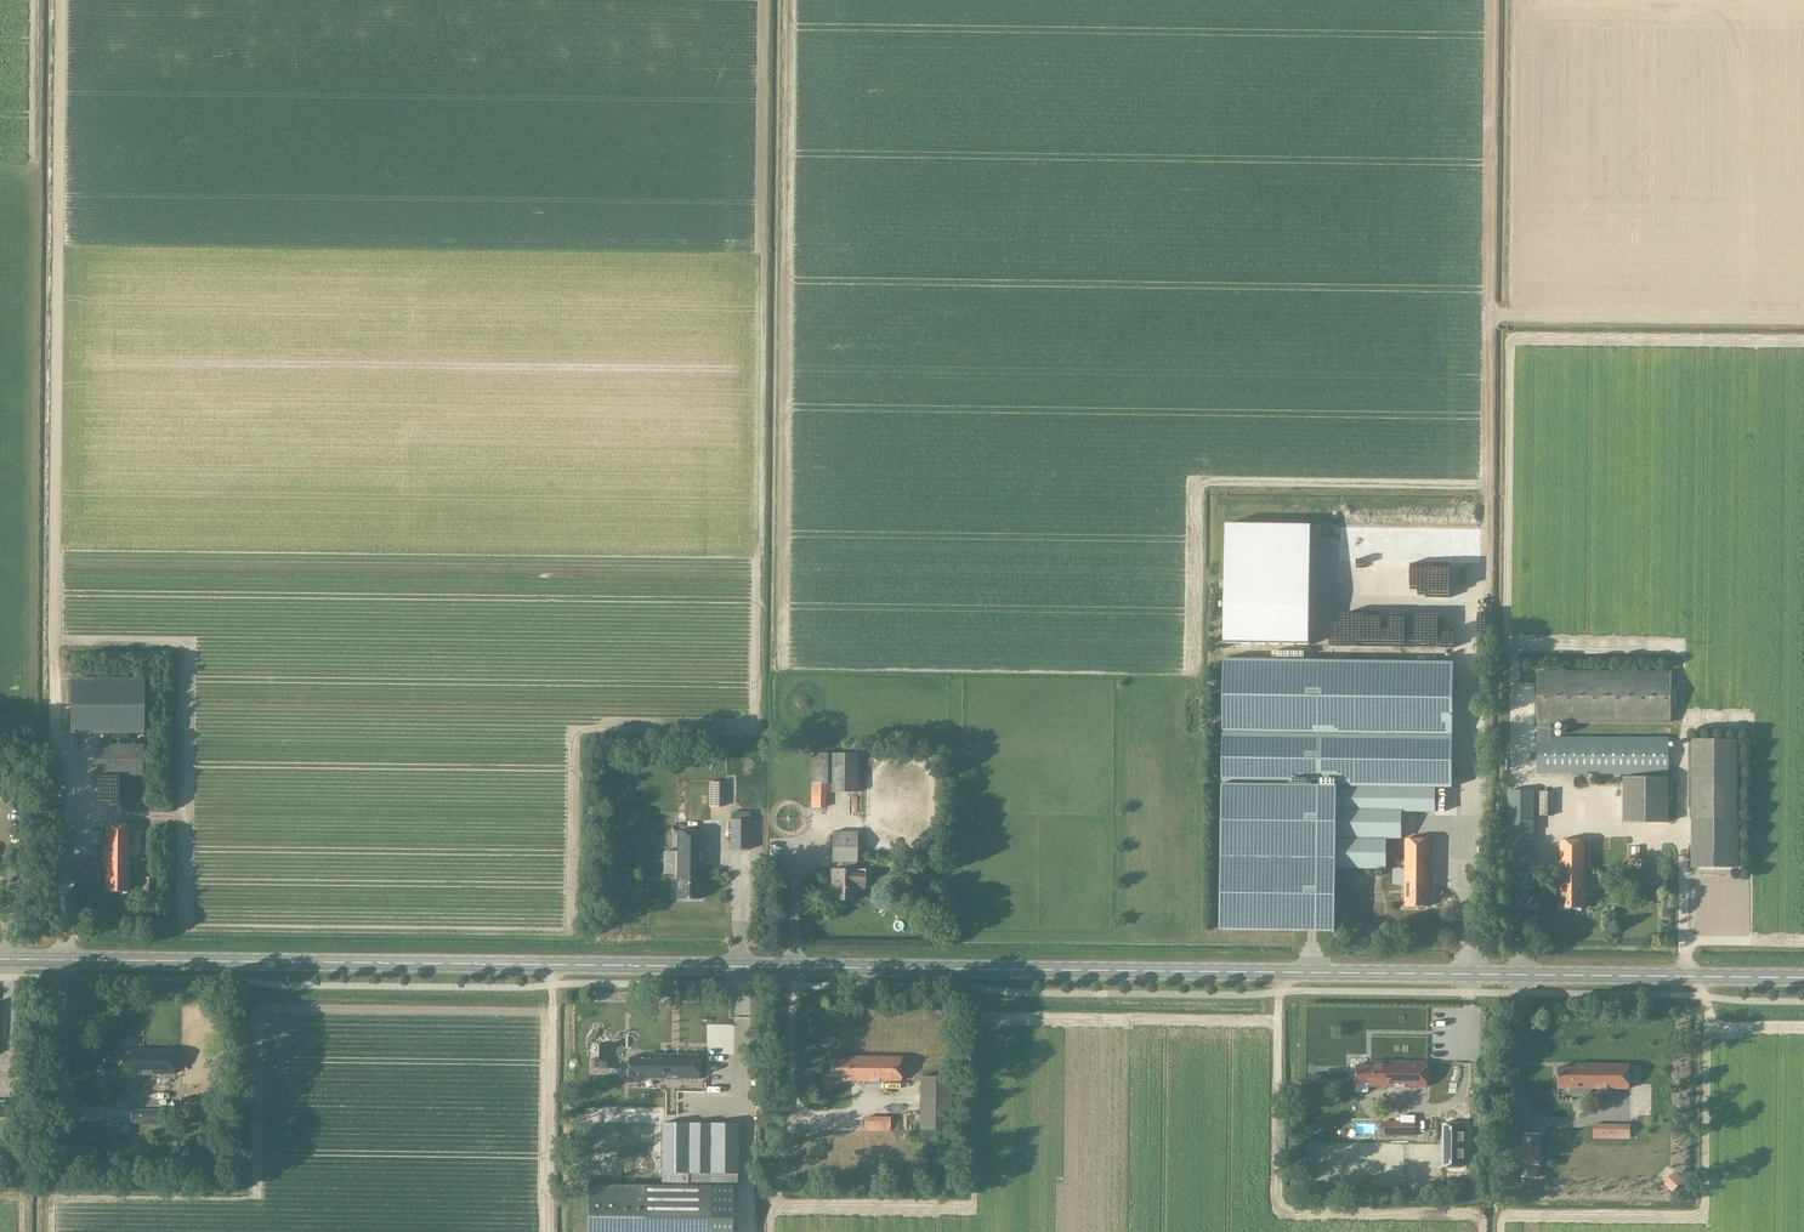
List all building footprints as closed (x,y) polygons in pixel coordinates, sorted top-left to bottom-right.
[(1226,523),(1224,643),(1310,644),(1311,524),(1226,523)] [(1490,565),(1480,565),(1480,589),(1491,588),(1490,565)] [(1331,612),(1339,612),(1338,598),(1330,598),(1331,612)] [(1352,615),(1352,631),(1369,630),(1368,604),(1339,605),(1340,616),(1352,615)] [(1665,645),(1665,654),(1677,655),(1678,646),(1665,645)] [(1336,867),(1386,868),(1386,811),(1435,811),(1435,787),(1452,787),(1454,661),(1224,659),(1220,929),(1335,931),(1336,867)] [(1508,672),(1517,672),(1517,660),(1507,660),(1508,672)] [(1677,688),(1671,687),(1671,673),(1538,672),(1536,734),(1535,773),(1668,774),(1668,739),(1550,739),(1550,722),(1671,722),(1671,707),(1677,707),(1677,688)] [(142,730),(142,681),(68,681),(68,730),(142,730)] [(1739,820),(1736,820),(1737,742),(1692,742),(1692,819),(1692,867),(1739,867),(1739,820)] [(97,745),(98,775),(143,775),(143,745),(97,745)] [(863,753),(856,753),(811,753),(811,808),(825,809),(825,785),(832,784),(831,792),(862,792),(863,753)] [(1505,777),(1524,788),(1531,775),(1513,764),(1505,777)] [(1623,778),(1623,823),(1668,823),(1668,778),(1623,778)] [(723,807),(724,782),(709,782),(709,807),(723,807)] [(1533,857),(1534,791),(1508,791),(1507,857),(1533,857)] [(1553,817),(1553,791),(1539,791),(1538,816),(1553,817)] [(751,850),(751,819),(730,820),(730,850),(751,850)] [(130,824),(105,824),(105,892),(129,892),(130,824)] [(701,898),(701,830),(677,830),(677,898),(701,898)] [(855,862),(856,862),(856,833),(832,832),(832,862),(844,862),(844,870),(832,870),(832,900),(856,901),(856,884),(864,884),(864,870),(855,870),(855,862)] [(1429,906),(1430,838),(1405,838),(1405,906),(1429,906)] [(1584,909),(1585,841),(1560,840),(1559,908),(1584,909)] [(1629,860),(1638,861),(1639,850),(1630,849),(1629,860)] [(1648,873),(1647,879),(1642,879),(1642,888),(1660,888),(1660,873),(1648,873)] [(174,1049),(121,1049),(120,1052),(103,1052),(103,1069),(116,1069),(116,1073),(174,1074),(174,1049)] [(699,1079),(699,1054),(645,1054),(645,1057),(628,1057),(628,1075),(640,1075),(640,1078),(699,1079)] [(901,1057),(847,1056),(847,1060),(830,1060),(830,1077),(842,1077),(842,1081),(901,1081),(901,1057)] [(1427,1087),(1427,1063),(1373,1062),(1373,1066),(1356,1065),(1356,1083),(1368,1083),(1368,1086),(1427,1087)] [(1629,1089),(1629,1064),(1575,1064),(1575,1067),(1558,1067),(1558,1084),(1570,1084),(1570,1093),(1572,1095),(1585,1095),(1592,1089),(1592,1088),(1629,1089)] [(919,1130),(950,1130),(950,1077),(919,1077),(919,1130)] [(164,1124),(164,1109),(131,1109),(131,1123),(164,1124)] [(890,1131),(890,1117),(864,1117),(864,1131),(890,1131)] [(662,1187),(590,1187),(590,1231),(732,1231),(733,1188),(736,1188),(736,1173),(737,1173),(737,1124),(662,1123),(661,1172),(662,1172),(662,1187)] [(1415,1137),(1416,1123),(1390,1123),(1390,1126),(1381,1126),(1381,1139),(1390,1139),(1390,1137),(1415,1137)] [(1446,1123),(1446,1167),(1462,1167),(1463,1123),(1446,1123)] [(1630,1125),(1618,1125),(1593,1124),(1593,1139),(1630,1139),(1630,1125)] [(1538,1178),(1540,1133),(1523,1133),(1520,1177),(1538,1178)]
